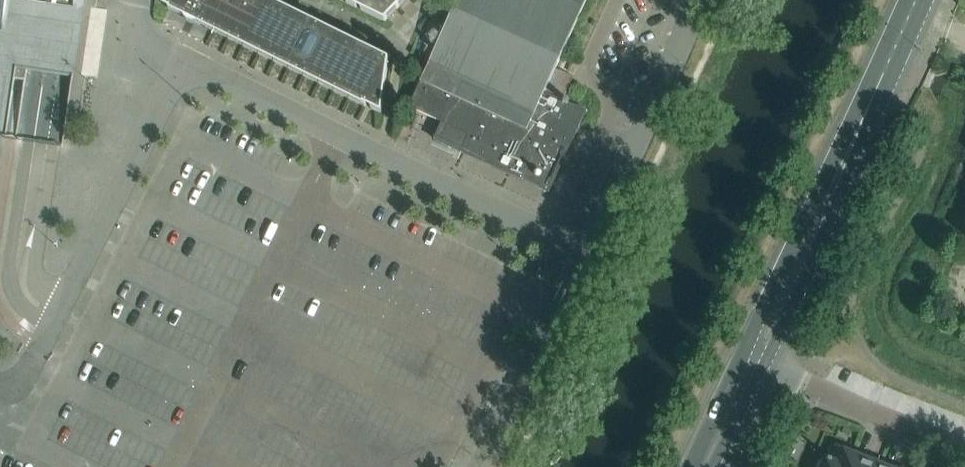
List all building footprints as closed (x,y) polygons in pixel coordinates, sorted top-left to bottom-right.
[(5,135),(15,65),(73,73),(79,39),(82,22),(85,4),(61,0),(0,0),(0,134),(5,135)] [(163,6),(213,30),(382,114),(385,95),(381,93),(383,89),(385,90),(389,60),(270,0),(164,0),(163,6)] [(349,1),(347,3),(357,8),(360,4),(364,8),(362,10),(386,22),(407,0),(348,0),(349,1)] [(410,108),(434,119),(442,122),(434,140),(452,149),(453,147),(462,151),(461,153),(548,193),(573,138),(579,125),(586,111),(568,103),(569,100),(565,98),(563,102),(561,101),(572,77),(555,69),(587,0),(458,0),(426,71),(410,108)] [(880,464),(834,446),(828,459),(826,458),(825,461),(824,460),(822,466),(879,466),(880,464)]
